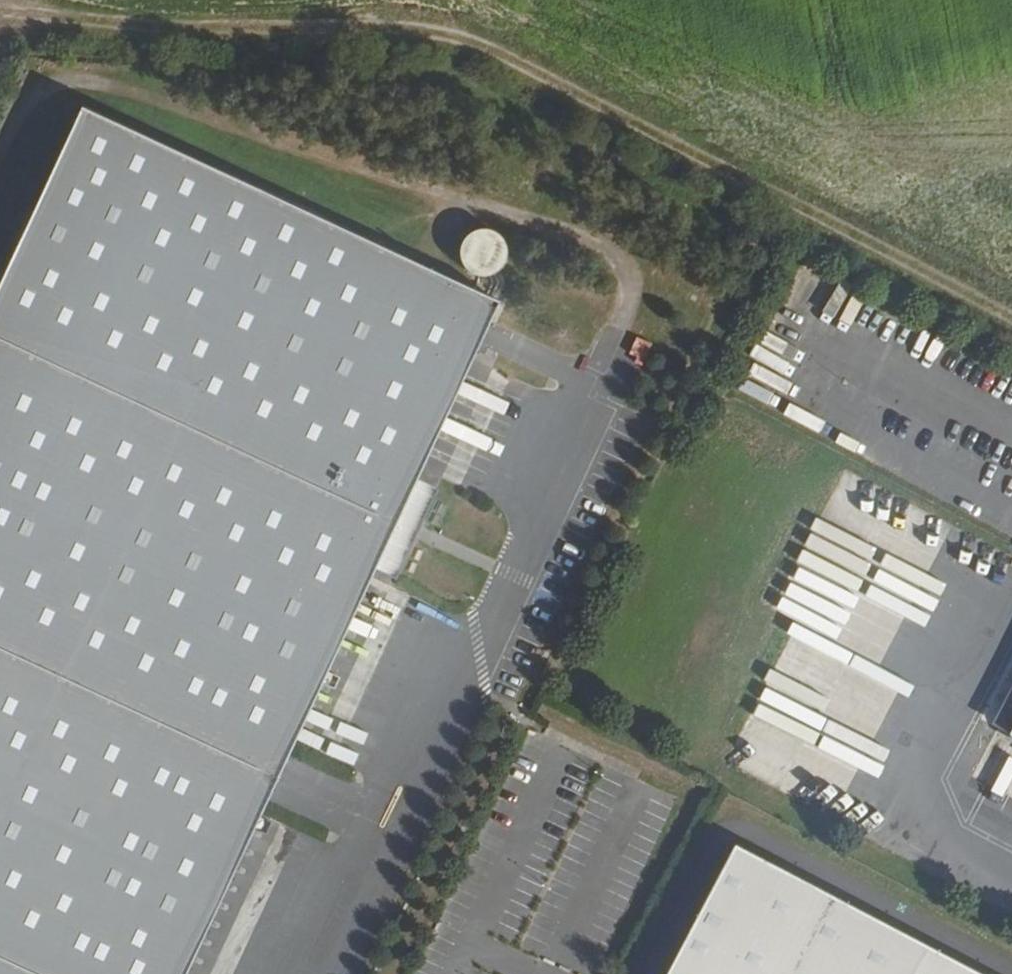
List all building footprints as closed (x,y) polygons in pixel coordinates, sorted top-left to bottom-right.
[(58,973),(195,973),(378,565),(429,486),(522,291),(115,99),(0,301),(0,946),(58,973)] [(495,221),(487,222),(481,225),(477,230),(473,238),(472,247),(475,255),(479,261),(483,265),(489,268),(496,269),(502,268),(509,266),(514,262),(518,257),(520,251),(521,245),(520,238),(516,229),(512,224),(506,221),(501,220),(495,221)] [(985,722),(1011,736),(1011,668),(985,722)] [(701,843),(634,973),(967,973),(701,843)] [(0,946),(0,973),(58,973),(0,946)]
